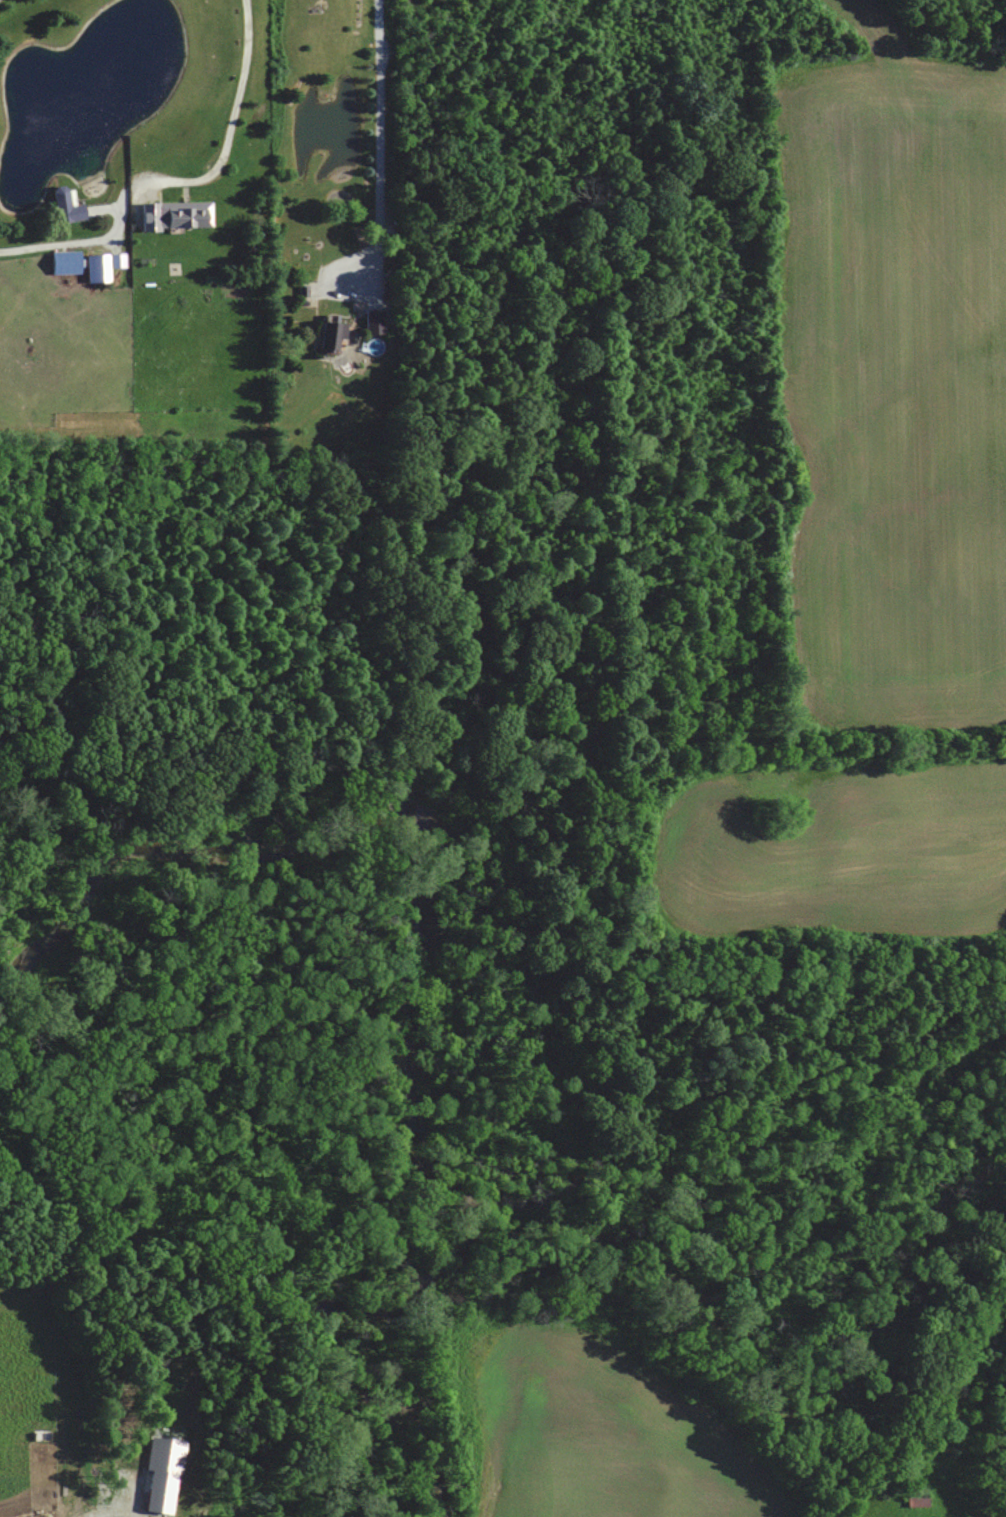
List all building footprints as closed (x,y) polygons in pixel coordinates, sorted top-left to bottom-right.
[(83,205),(69,206),(68,187),(54,188),(56,222),(84,220),(83,205)] [(140,203),(140,229),(208,228),(207,201),(140,203)] [(79,251),(51,251),(51,273),(79,273),(79,251)] [(384,311),(365,311),(365,335),(384,335),(384,311)]
